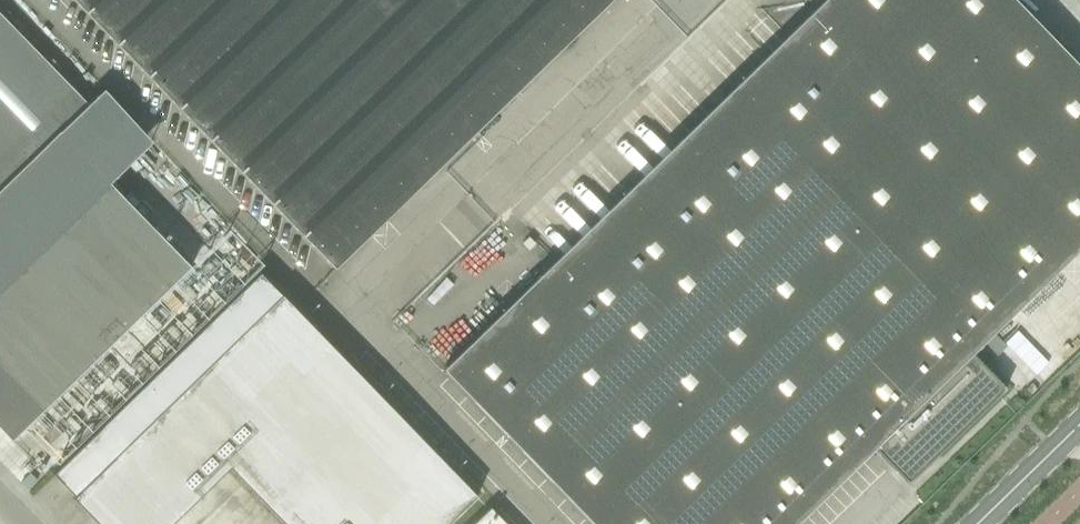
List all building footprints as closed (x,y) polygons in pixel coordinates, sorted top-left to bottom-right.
[(611,0),(72,0),(333,270),(611,0)] [(443,371),(591,523),(796,523),(873,450),(890,467),(906,484),(924,467),(1005,389),(971,354),(1079,249),(1079,70),(1012,0),(825,0),(443,371)] [(11,441),(191,266),(116,189),(78,150),(91,137),(105,123),(0,15),(0,430),(11,441)] [(476,497),(259,275),(53,475),(74,497),(72,499),(97,523),(171,523),(229,468),(283,523),(449,523),(476,497)] [(490,508),(473,523),(505,523),(490,508)]
